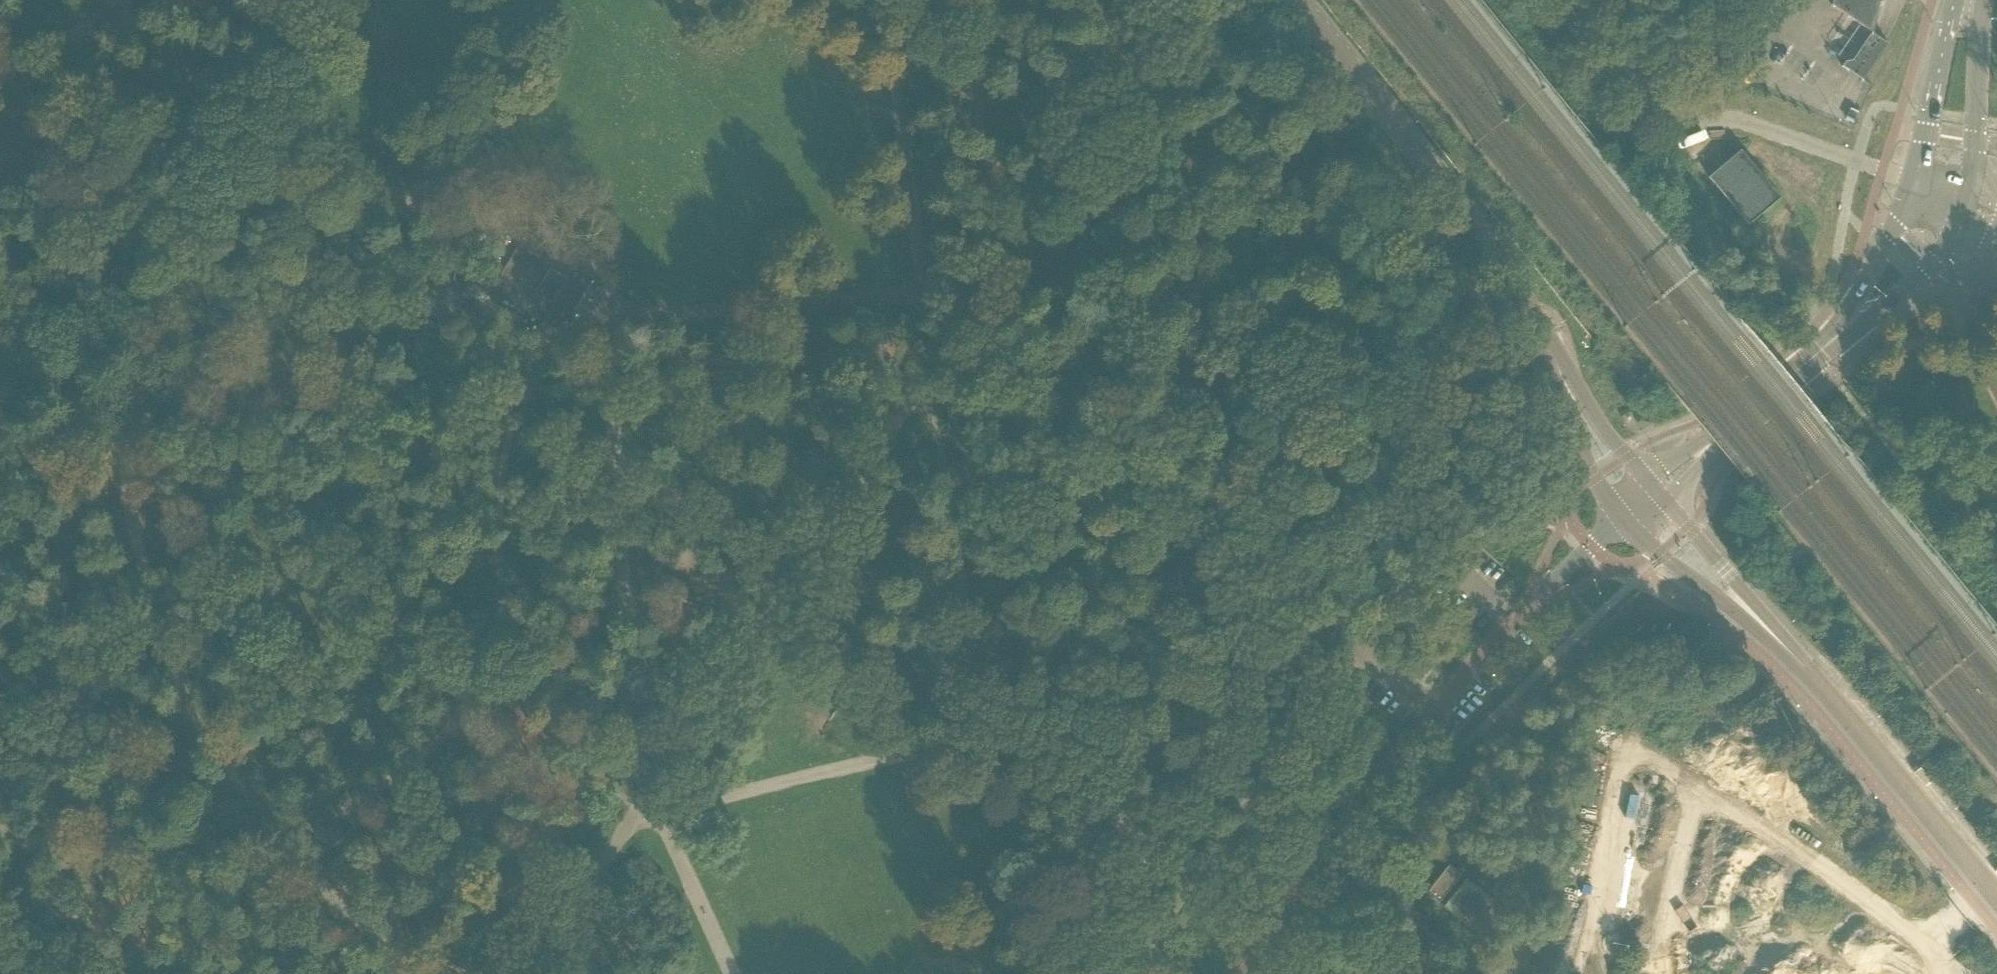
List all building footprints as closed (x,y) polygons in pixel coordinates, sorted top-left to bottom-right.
[(1863,81),(1888,44),(1886,43),(1879,38),(1873,34),(1879,0),(1832,0),(1831,5),(1871,32),(1852,60),(1845,61),(1841,66),(1854,75),(1863,81)] [(1741,150),(1708,177),(1749,226),(1781,198),(1741,150)] [(487,262),(476,281),(504,298),(520,308),(542,321),(567,279),(551,269),(553,265),(519,244),(502,271),(487,262)] [(1425,895),(1477,929),(1498,897),(1447,863),(1425,895)]
